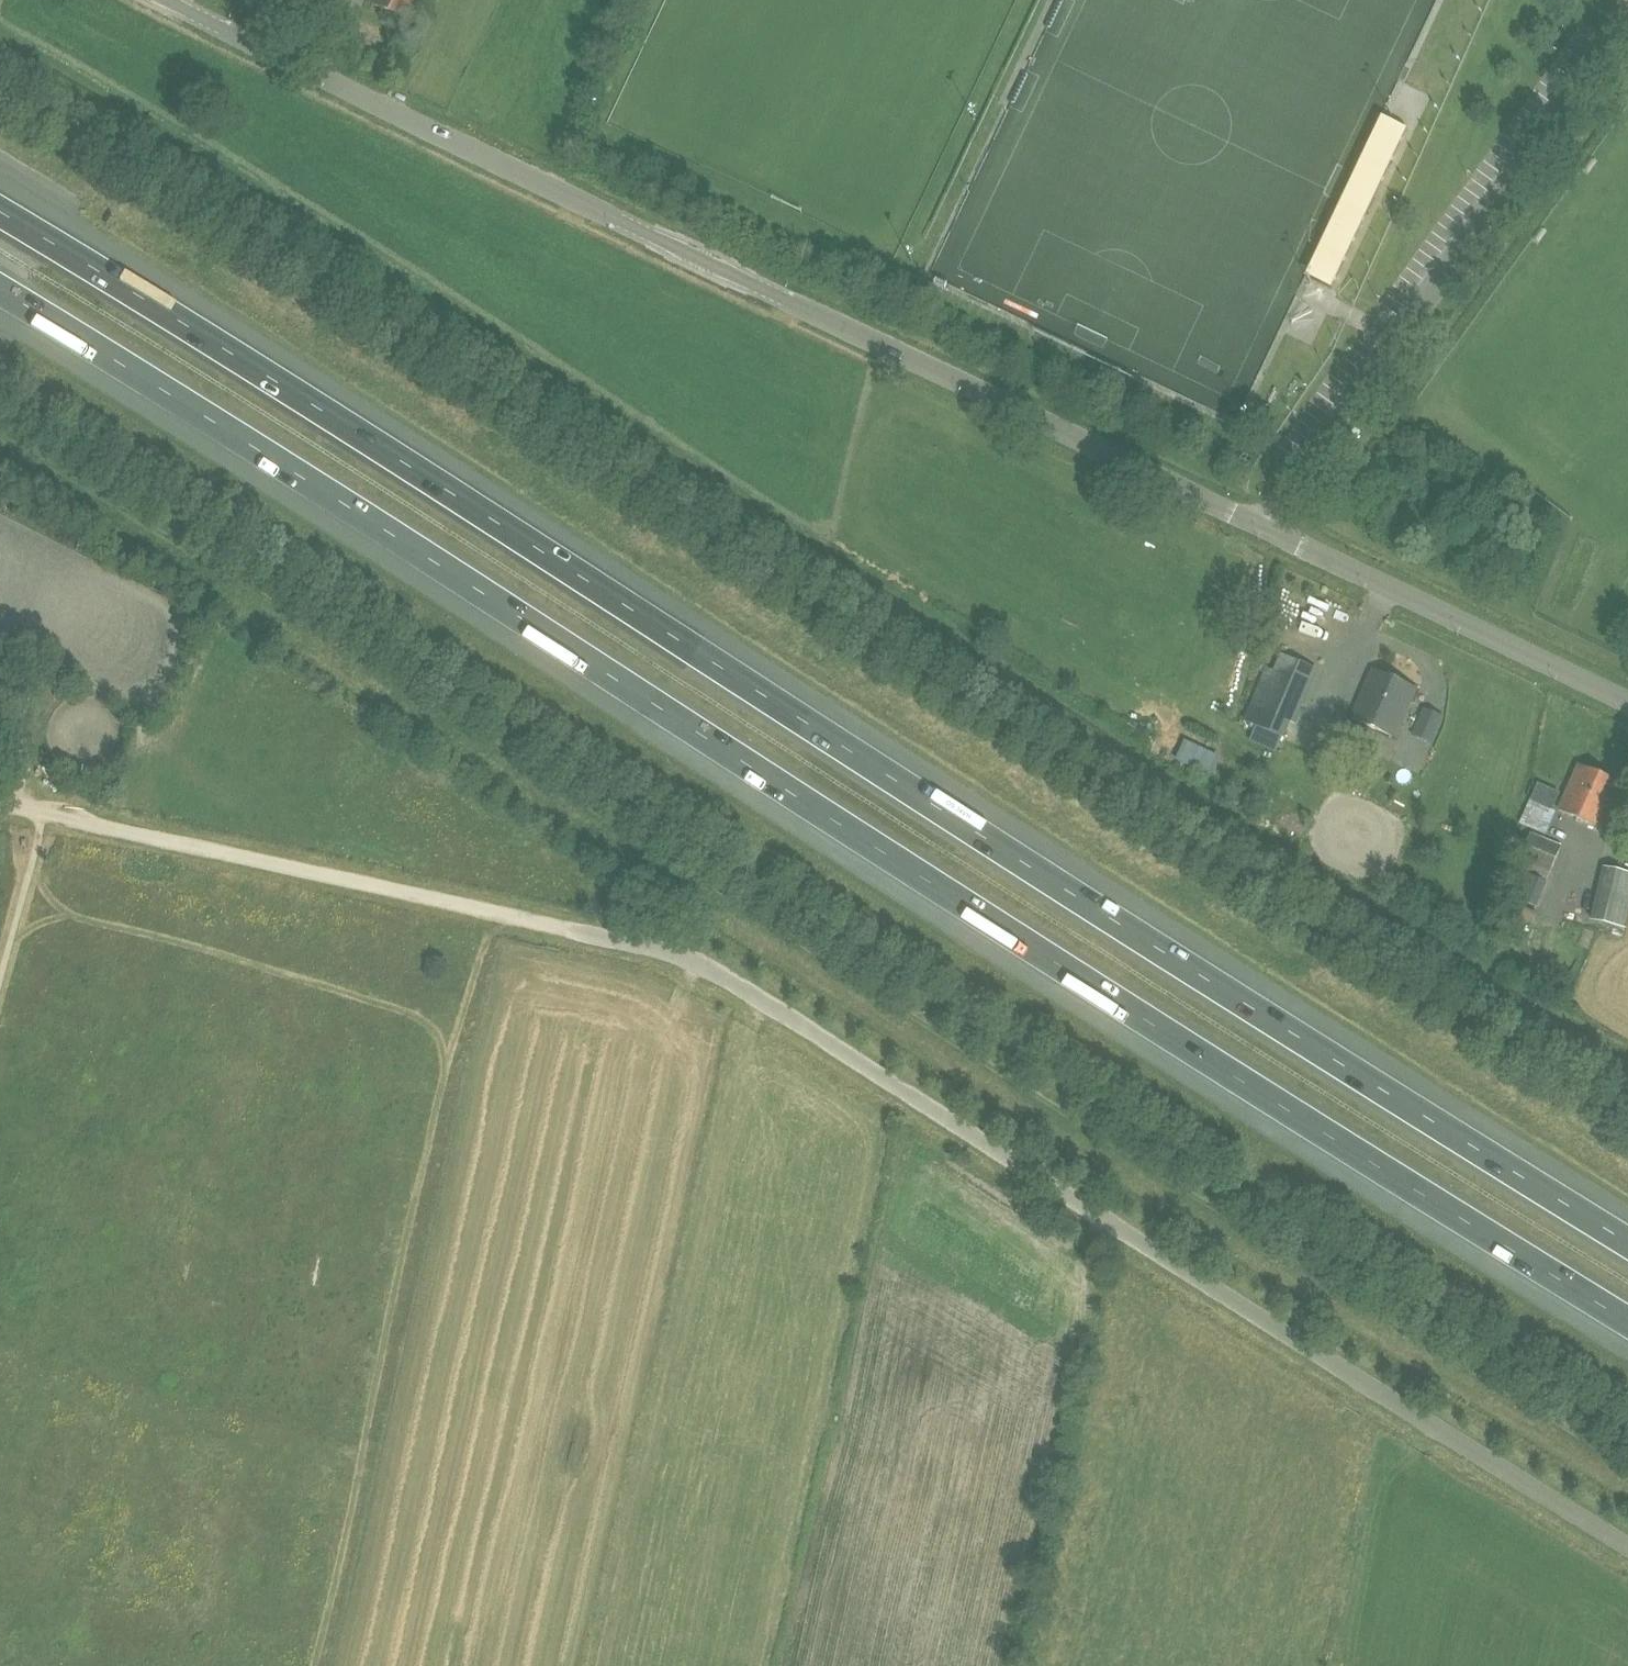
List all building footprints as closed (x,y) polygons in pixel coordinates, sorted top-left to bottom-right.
[(411,0),(374,0),(372,5),(402,19),(411,0)] [(1407,128),(1388,120),(1312,280),(1331,289),(1407,128)] [(1360,432),(1355,428),(1349,437),(1354,441),(1360,432)] [(1315,670),(1283,656),(1261,707),(1294,720),(1315,670)] [(1396,737),(1417,689),(1372,670),(1351,718),(1396,737)] [(1217,756),(1192,746),(1185,763),(1209,774),(1217,756)] [(1621,785),(1579,766),(1559,810),(1602,829),(1621,785)] [(1524,826),(1544,834),(1554,811),(1534,802),(1524,826)] [(1536,908),(1551,872),(1561,847),(1531,835),(1520,859),(1531,863),(1515,900),(1536,908)] [(1623,928),(1627,906),(1627,873),(1606,868),(1593,921),(1623,928)]
